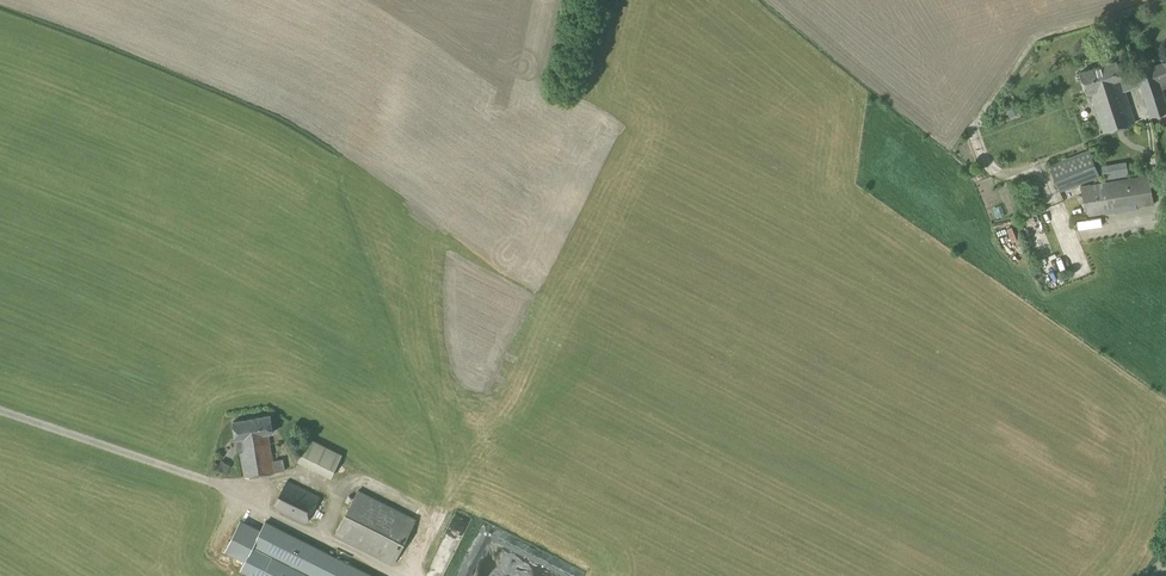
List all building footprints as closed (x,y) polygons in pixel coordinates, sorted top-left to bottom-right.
[(1140,85),(1136,72),(1122,77),(1116,60),(1080,72),(1087,93),(1090,92),(1103,132),(1135,122),(1125,90),(1140,85)] [(1136,72),(1140,85),(1151,117),(1165,112),(1165,101),(1159,80),(1165,77),(1165,62),(1163,62),(1163,63),(1136,72)] [(1060,192),(1099,177),(1090,150),(1050,165),(1060,192)] [(1104,181),(1130,177),(1127,161),(1101,165),(1104,181)] [(1085,216),(1154,204),(1149,175),(1081,186),(1085,216)] [(1017,225),(1011,228),(1017,240),(1023,237),(1017,225)] [(273,460),(268,433),(273,432),(270,415),(233,421),(236,439),(238,446),(241,446),(246,477),(285,471),(283,459),(273,460)] [(337,474),(346,451),(313,438),(303,461),(337,474)] [(222,460),(217,468),(226,474),(231,465),(222,460)] [(306,524),(320,497),(287,481),(273,507),(306,524)] [(393,565),(416,519),(358,491),(335,536),(393,565)] [(262,529),(241,519),(226,549),(247,559),(241,570),(253,575),(373,575),(265,522),(262,529)] [(467,575),(525,575),(518,568),(513,567),(519,562),(520,553),(505,543),(498,549),(499,542),(503,538),(497,538),(492,542),(496,547),(487,546),(467,575)] [(554,575),(536,573),(537,565),(533,569),(532,575),(554,575)]
